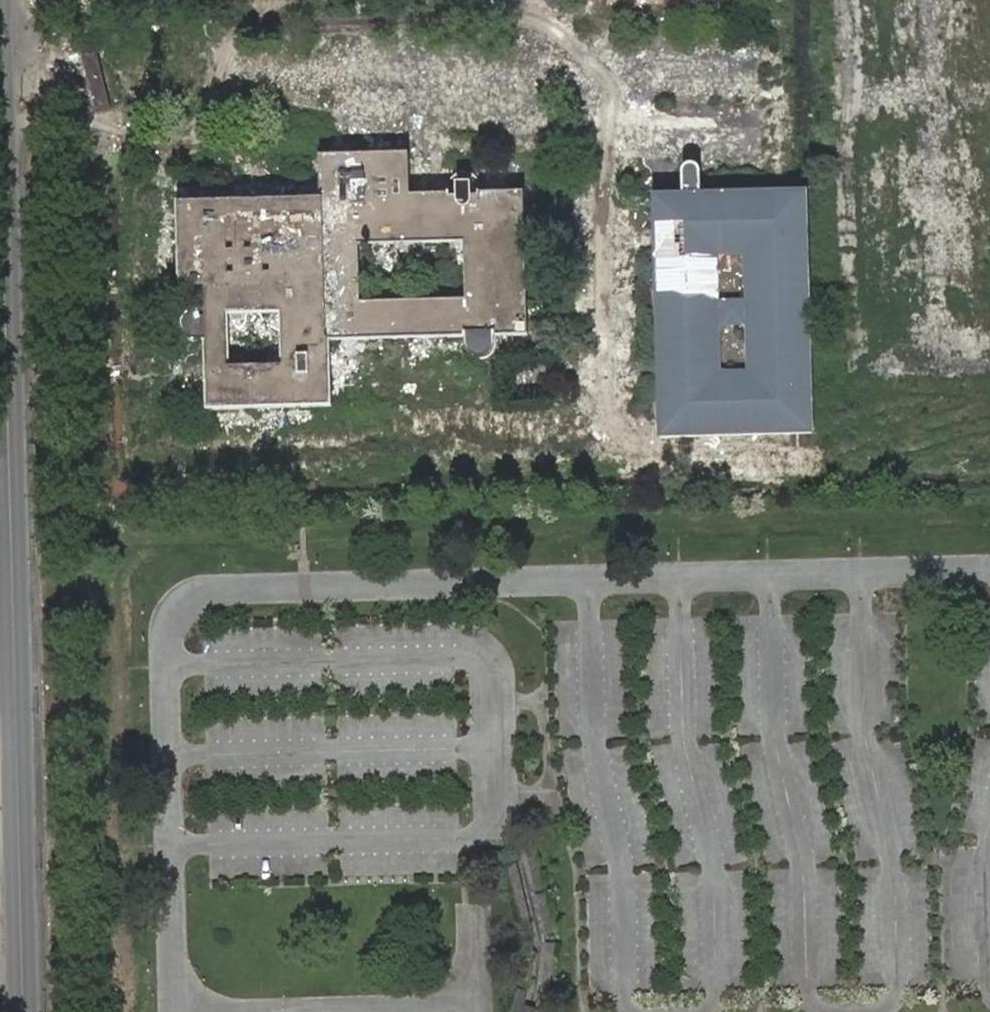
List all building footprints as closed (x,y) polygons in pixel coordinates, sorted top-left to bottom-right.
[(450,181),(449,186),(449,194),(411,195),(410,153),(320,156),(320,197),(176,201),(179,292),(202,291),(203,312),(196,311),(193,312),(188,314),(186,315),(183,320),(182,327),(183,333),(184,335),(187,339),(192,342),(195,342),(204,342),(206,411),(332,407),(330,342),(465,338),(465,348),(466,351),(468,353),(470,355),(472,357),(474,358),(480,360),(488,358),(492,355),(495,351),(496,348),(496,337),(528,336),(526,254),(524,192),(480,193),(479,183),(477,178),(476,176),(472,173),(467,171),(459,172),(456,173),(454,174),(451,178),(450,181)] [(807,191),(654,195),(661,437),(813,434),(807,191)] [(531,963),(519,962),(517,981),(529,982),(531,963)] [(516,988),(509,1011),(522,1011),(528,992),(516,988)] [(537,999),(533,1011),(546,1011),(549,1003),(537,999)]
